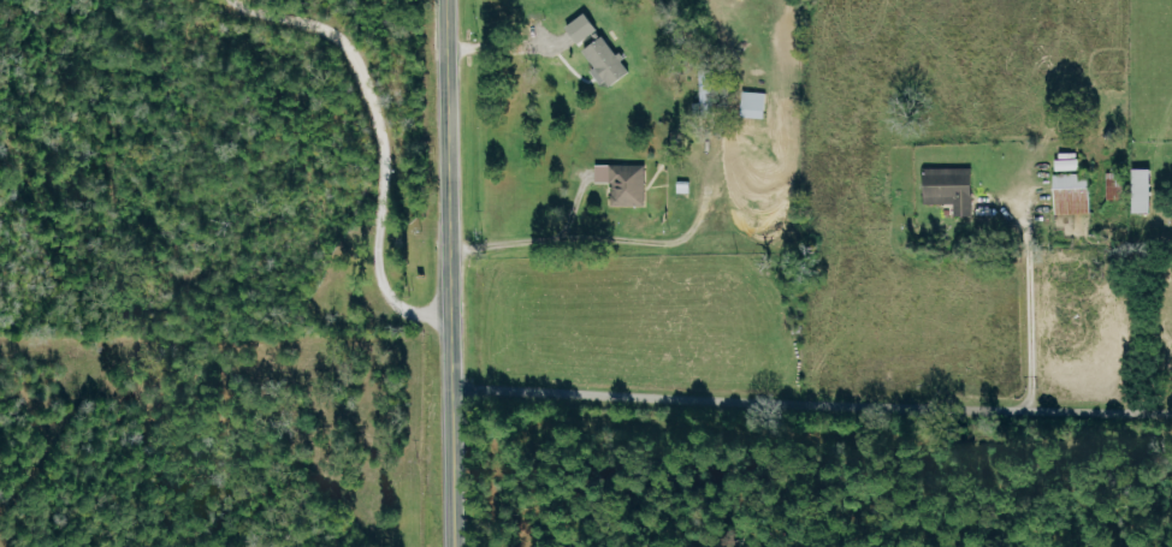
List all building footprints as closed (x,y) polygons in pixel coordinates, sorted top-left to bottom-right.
[(570,25),(598,69),(610,88),(631,74),(592,12),(570,25)] [(715,70),(702,70),(701,113),(714,113),(715,70)] [(767,118),(768,92),(745,91),(744,116),(767,118)] [(1094,214),(1095,173),(1082,173),(1082,159),(1059,159),(1059,213),(1094,214)] [(598,183),(615,183),(615,205),(648,206),(649,165),(599,164),(598,183)] [(1136,213),(1155,213),(1155,169),(1137,168),(1136,213)] [(956,216),(975,216),(976,171),(929,170),(928,204),(956,204),(956,216)] [(1110,200),(1126,199),(1125,172),(1109,173),(1110,200)]
